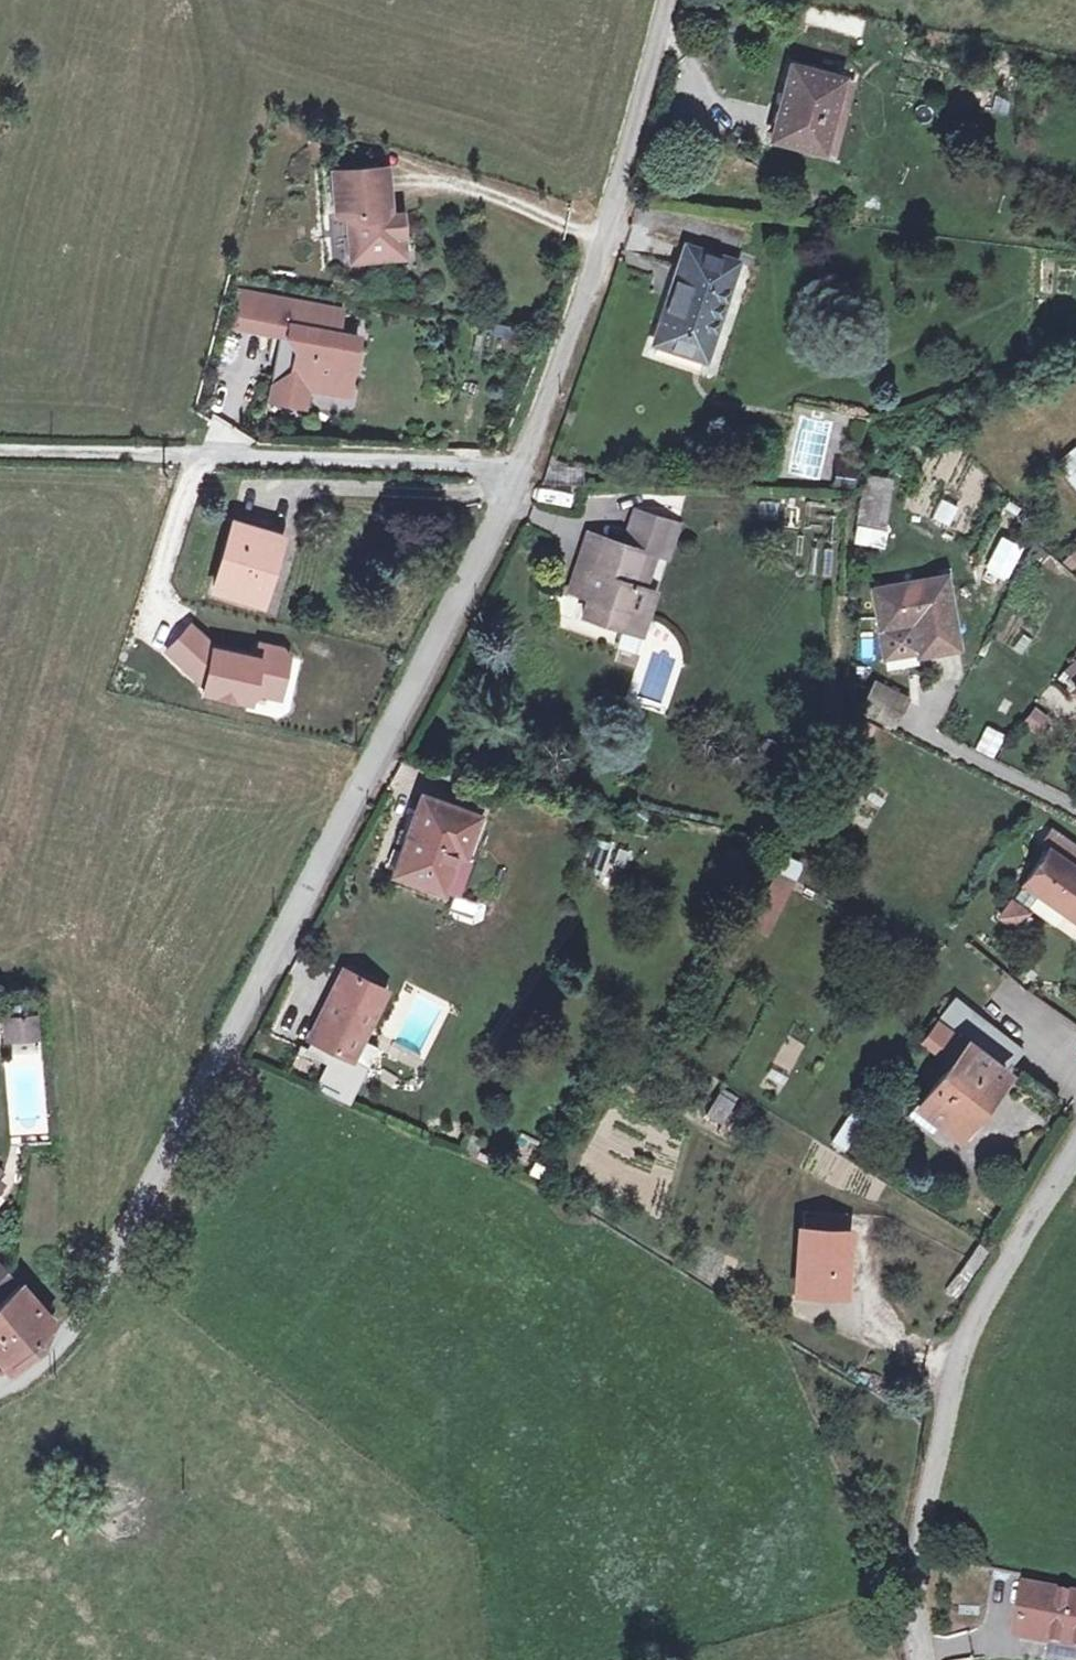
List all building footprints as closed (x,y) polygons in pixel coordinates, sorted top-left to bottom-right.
[(773,131),(771,141),(834,156),(843,121),(832,119),(843,76),(790,63),(785,86),(791,88),(780,133),(773,131)] [(843,76),(832,119),(843,121),(853,79),(843,76)] [(385,166),(333,171),(337,214),(347,213),(352,261),(393,257),(391,235),(402,234),(400,213),(389,214),(383,214),(382,198),(387,197),(385,166)] [(402,234),(391,235),(393,257),(404,256),(402,234)] [(686,246),(655,343),(705,360),(736,262),(686,246)] [(287,337),(296,349),(291,384),(307,386),(327,390),(329,374),(350,378),(355,349),(345,347),(335,333),(339,308),(239,290),(232,325),(288,336),(287,337)] [(345,347),(355,349),(357,336),(335,333),(345,347)] [(307,386),(291,384),(275,381),(271,399),(303,405),(307,386)] [(1075,492),(1075,448),(1075,447),(1053,464),(1075,492)] [(834,456),(831,485),(853,487),(856,458),(834,456)] [(868,477),(861,522),(881,525),(889,480),(868,477)] [(569,506),(572,493),(541,488),(539,501),(569,506)] [(947,528),(962,498),(946,491),(931,520),(947,528)] [(807,500),(807,511),(824,512),(825,500),(807,500)] [(596,534),(580,586),(591,589),(589,597),(583,615),(623,628),(629,610),(639,614),(647,589),(643,588),(635,585),(646,551),(654,553),(658,555),(669,520),(636,511),(625,543),(596,534)] [(669,520),(658,555),(666,557),(677,522),(669,520)] [(234,523),(214,588),(260,601),(277,544),(279,536),(234,523)] [(588,531),(569,591),(580,594),(589,597),(591,589),(580,586),(596,534),(588,531)] [(984,569),(1008,580),(1024,547),(1000,536),(984,569)] [(646,551),(635,585),(643,588),(654,553),(646,551)] [(946,577),(873,589),(880,629),(884,657),(916,652),(917,657),(958,650),(946,577)] [(629,610),(623,628),(642,634),(655,592),(647,589),(639,614),(629,610)] [(271,696),(272,696),(278,697),(286,658),(279,656),(280,650),(260,646),(257,660),(218,651),(190,626),(167,651),(204,685),(202,691),(248,702),(248,700),(259,694),(271,696)] [(875,683),(862,708),(893,724),(906,699),(875,683)] [(1034,706),(1022,724),(1040,737),(1053,719),(1034,706)] [(986,725),(976,750),(995,758),(1006,733),(986,725)] [(394,849),(389,863),(397,866),(394,873),(456,896),(471,855),(463,852),(477,815),(423,796),(410,832),(401,829),(397,842),(405,845),(403,852),(394,849)] [(1041,843),(1048,848),(1075,868),(1075,845),(1051,828),(1041,843)] [(1001,915),(1015,925),(1038,894),(1075,921),(1075,868),(1048,848),(1001,915)] [(778,871),(777,872),(791,879),(799,861),(785,855),(778,871)] [(764,902),(753,926),(766,933),(778,907),(791,879),(777,872),(763,902),(764,902)] [(345,970),(311,1039),(350,1058),(384,989),(345,970)] [(968,1042),(919,1105),(940,1122),(957,1135),(1005,1073),(1011,1065),(1024,1050),(955,996),(937,1019),(968,1042)] [(12,1019),(5,1020),(7,1039),(35,1037),(34,1017),(24,1018),(23,1010),(11,1011),(12,1019)] [(350,1058),(311,1039),(304,1053),(326,1064),(315,1088),(336,1097),(337,1093),(348,1098),(364,1065),(350,1058)] [(1011,1065),(1005,1073),(1014,1080),(1020,1072),(1011,1065)] [(719,1093),(706,1114),(721,1124),(734,1102),(719,1093)] [(916,1103),(909,1113),(933,1132),(940,1122),(919,1105),(916,1103)] [(852,1111),(832,1142),(844,1150),(864,1119),(852,1111)] [(799,1229),(795,1289),(846,1292),(849,1232),(848,1232),(844,1232),(845,1214),(805,1211),(803,1229),(799,1229)] [(14,1280),(0,1270),(0,1293),(14,1280)] [(0,1302),(0,1352),(8,1362),(10,1365),(36,1343),(48,1319),(43,1313),(37,1306),(19,1285),(0,1302)] [(2,1367),(7,1362),(8,1362),(0,1352),(0,1364),(2,1367)] [(1029,1587),(1021,1626),(1048,1631),(1046,1641),(1075,1647),(1075,1595),(1029,1587)] [(1021,1626),(1019,1636),(1046,1641),(1048,1631),(1021,1626)]
